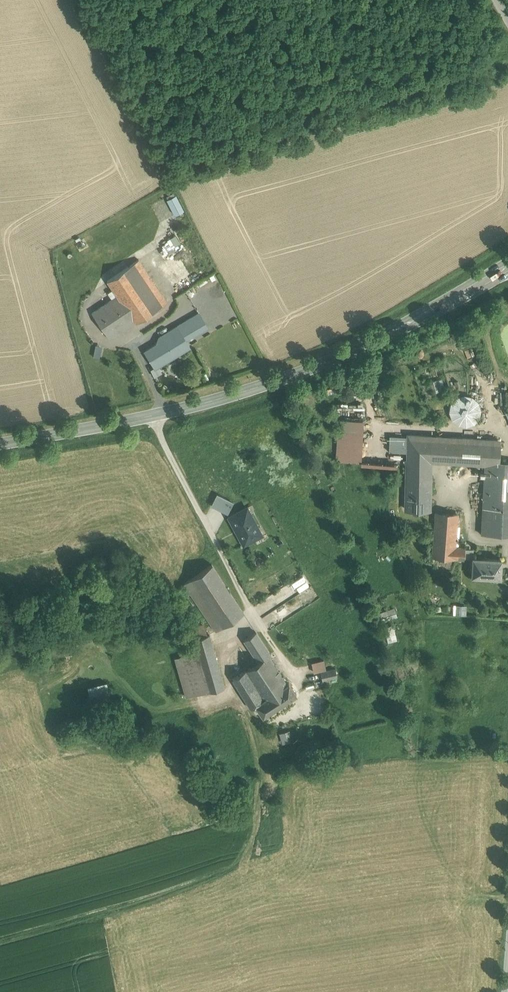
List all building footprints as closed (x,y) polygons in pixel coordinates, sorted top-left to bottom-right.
[(175,214),(184,209),(176,193),(167,198),(175,214)] [(139,258),(129,265),(157,308),(167,301),(139,258)] [(129,265),(108,279),(118,294),(135,321),(136,321),(157,308),(129,265)] [(135,321),(118,294),(92,311),(110,338),(135,321)] [(178,298),(180,303),(188,298),(185,294),(178,298)] [(190,297),(188,298),(180,303),(178,304),(184,313),(186,312),(195,307),(195,306),(190,297)] [(186,312),(189,318),(198,313),(195,307),(186,312)] [(207,327),(199,313),(198,313),(189,318),(180,323),(188,338),(207,327)] [(188,338),(180,323),(177,325),(186,340),(188,338)] [(186,340),(177,325),(161,335),(160,336),(162,340),(164,343),(160,345),(159,342),(145,351),(155,368),(169,359),(167,357),(171,355),(173,357),(190,347),(186,340)] [(462,372),(450,373),(451,386),(463,385),(462,372)] [(431,380),(434,392),(443,390),(441,378),(431,380)] [(474,423),(477,419),(478,414),(478,409),(475,404),(471,401),(466,400),(461,400),(456,403),(453,407),(452,412),(452,417),(455,422),(459,425),(464,426),(469,426),(474,423)] [(364,419),(340,418),(337,461),(361,462),(364,419)] [(408,454),(408,440),(390,440),(390,454),(408,454)] [(408,440),(408,454),(408,462),(428,463),(428,461),(429,441),(408,440)] [(428,461),(485,465),(497,465),(498,443),(462,441),(462,442),(429,441),(428,461)] [(407,486),(430,487),(430,463),(428,463),(408,462),(407,486)] [(507,537),(507,466),(497,465),(485,465),(482,536),(507,537)] [(430,487),(407,486),(407,511),(429,511),(430,487)] [(212,505),(227,514),(233,503),(217,495),(212,505)] [(247,508),(229,517),(244,545),(261,535),(247,508)] [(457,516),(439,516),(436,559),(463,560),(464,551),(455,550),(457,516)] [(501,561),(474,560),(473,578),(500,579),(501,561)] [(212,564),(184,583),(214,628),(216,630),(243,612),(212,564)] [(467,606),(458,605),(457,615),(466,616),(467,606)] [(197,652),(198,656),(214,652),(209,634),(202,624),(190,627),(197,652)] [(388,641),(396,640),(394,625),(386,626),(388,641)] [(244,639),(258,661),(268,656),(271,654),(256,632),(244,639)] [(186,697),(208,691),(198,656),(197,652),(175,658),(186,697)] [(224,687),(214,652),(198,656),(208,691),(224,687)] [(287,683),(268,656),(258,661),(232,678),(251,708),(255,705),(287,683)] [(323,659),(311,662),(313,672),(326,669),(323,659)] [(335,668),(320,672),(322,680),(337,677),(335,668)] [(287,683),(255,705),(263,716),(296,694),(288,682),(287,683)] [(107,683),(88,686),(89,697),(109,693),(107,683)] [(289,730),(279,733),(282,742),(292,740),(289,730)]
